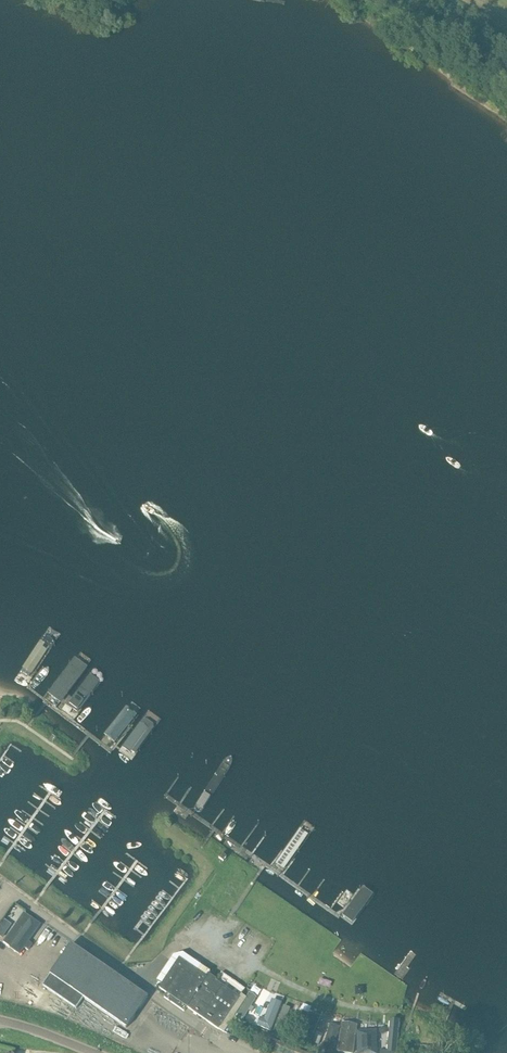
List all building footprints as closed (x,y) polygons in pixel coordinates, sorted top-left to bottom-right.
[(50,626),(17,676),(28,683),(61,634),(50,626)] [(62,711),(74,719),(105,676),(93,667),(62,711)] [(115,678),(80,725),(93,734),(127,687),(115,678)] [(101,741),(111,749),(141,708),(131,701),(101,741)] [(147,707),(113,751),(128,763),(163,719),(147,707)] [(268,810),(243,845),(254,853),(278,817),(268,810)] [(303,820),(272,865),(283,873),(314,828),(303,820)] [(312,832),(283,873),(292,880),(321,839),(312,832)] [(366,880),(339,917),(351,926),(378,888),(366,880)] [(29,941),(41,924),(31,917),(23,928),(16,924),(3,942),(10,946),(9,947),(20,954),(24,948),(28,950),(33,944),(29,941)] [(76,1008),(84,997),(127,1027),(148,997),(71,944),(51,974),(43,985),(76,1008)] [(187,1007),(219,1029),(226,1018),(240,998),(223,987),(227,980),(220,975),(217,980),(209,974),(206,977),(179,959),(159,988),(167,993),(164,997),(184,1011),(187,1007)] [(271,1031),(282,1005),(274,1001),(266,1019),(265,1018),(263,1022),(257,1020),(255,1024),(271,1031)] [(285,1023),(290,1006),(283,1004),(278,1021),(285,1023)] [(309,1042),(318,1019),(308,1015),(304,1023),(299,1021),(293,1035),(309,1042)] [(329,1022),(321,1047),(333,1050),(340,1025),(329,1022)] [(291,1036),(296,1025),(292,1023),(287,1034),(291,1036)] [(353,1052),(357,1025),(342,1023),(338,1050),(353,1052)] [(377,1031),(357,1032),(358,1052),(377,1052),(377,1031)]
